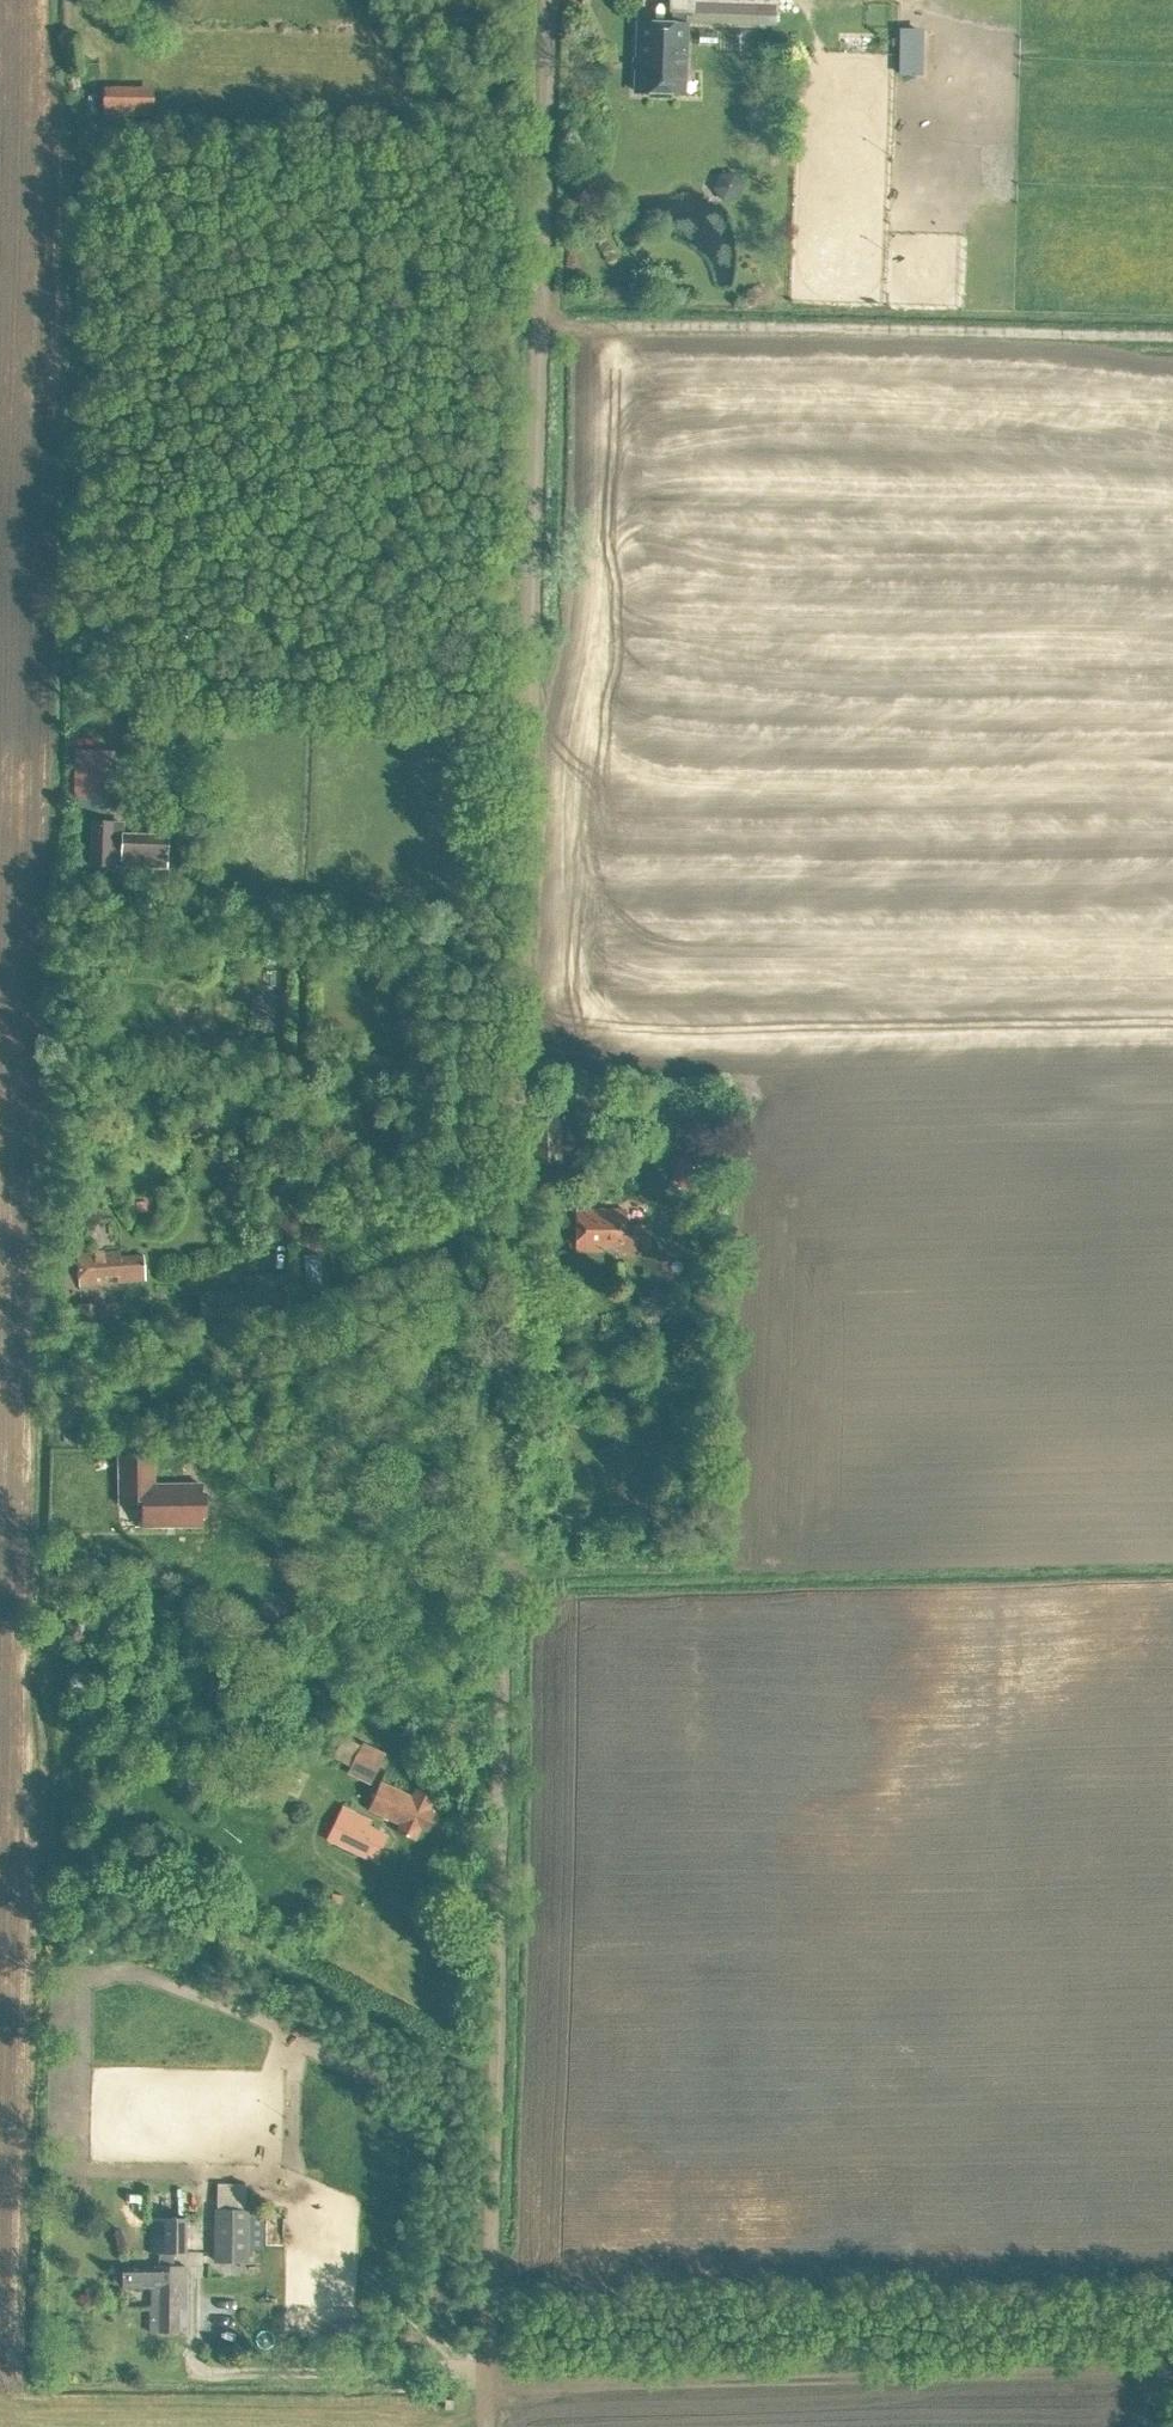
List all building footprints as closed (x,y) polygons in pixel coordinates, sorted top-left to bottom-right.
[(685,12),(775,15),(776,0),(670,0),(669,11),(673,11),(672,26),(639,25),(637,91),(682,93),(685,12)] [(102,117),(152,118),(152,88),(103,88),(102,117)] [(718,173),(721,197),(745,194),(742,170),(718,173)] [(81,809),(115,810),(117,752),(83,751),(81,809)] [(167,868),(168,836),(122,834),(122,822),(92,821),(91,865),(167,868)] [(239,1040),(219,1038),(218,1053),(238,1055),(239,1040)] [(699,1110),(679,1108),(678,1121),(698,1123),(699,1110)] [(678,1157),(678,1185),(702,1186),(703,1158),(678,1157)] [(628,1210),(576,1208),(575,1249),(649,1251),(650,1227),(627,1226),(628,1210)] [(119,1251),(111,1252),(77,1255),(80,1284),(144,1279),(142,1256),(119,1258),(119,1251)] [(256,1278),(257,1288),(200,1293),(202,1324),(206,1324),(207,1335),(285,1328),(284,1317),(291,1316),(288,1275),(256,1278)] [(204,1484),(153,1484),(154,1456),(119,1456),(119,1503),(149,1503),(149,1525),(202,1526),(202,1516),(206,1516),(206,1494),(204,1494),(204,1484)] [(348,1774),(370,1785),(384,1755),(362,1744),(361,1746),(342,1737),(332,1758),(351,1767),(348,1774)] [(412,1797),(381,1782),(368,1809),(400,1824),(397,1831),(414,1840),(420,1827),(427,1830),(436,1813),(428,1810),(434,1797),(416,1788),(412,1797)] [(328,1839),(373,1860),(386,1834),(369,1826),(371,1821),(343,1808),(328,1839)] [(164,2207),(182,2207),(182,2191),(164,2191),(164,2207)] [(213,2211),(213,2229),(212,2264),(246,2265),(247,2250),(261,2250),(262,2216),(248,2216),(248,2212),(213,2211)] [(159,2266),(123,2265),(123,2280),(144,2281),(144,2285),(151,2285),(150,2331),(178,2332),(179,2308),(186,2308),(187,2266),(172,2266),(173,2252),(185,2252),(186,2218),(150,2218),(150,2251),(159,2252),(159,2266)]
